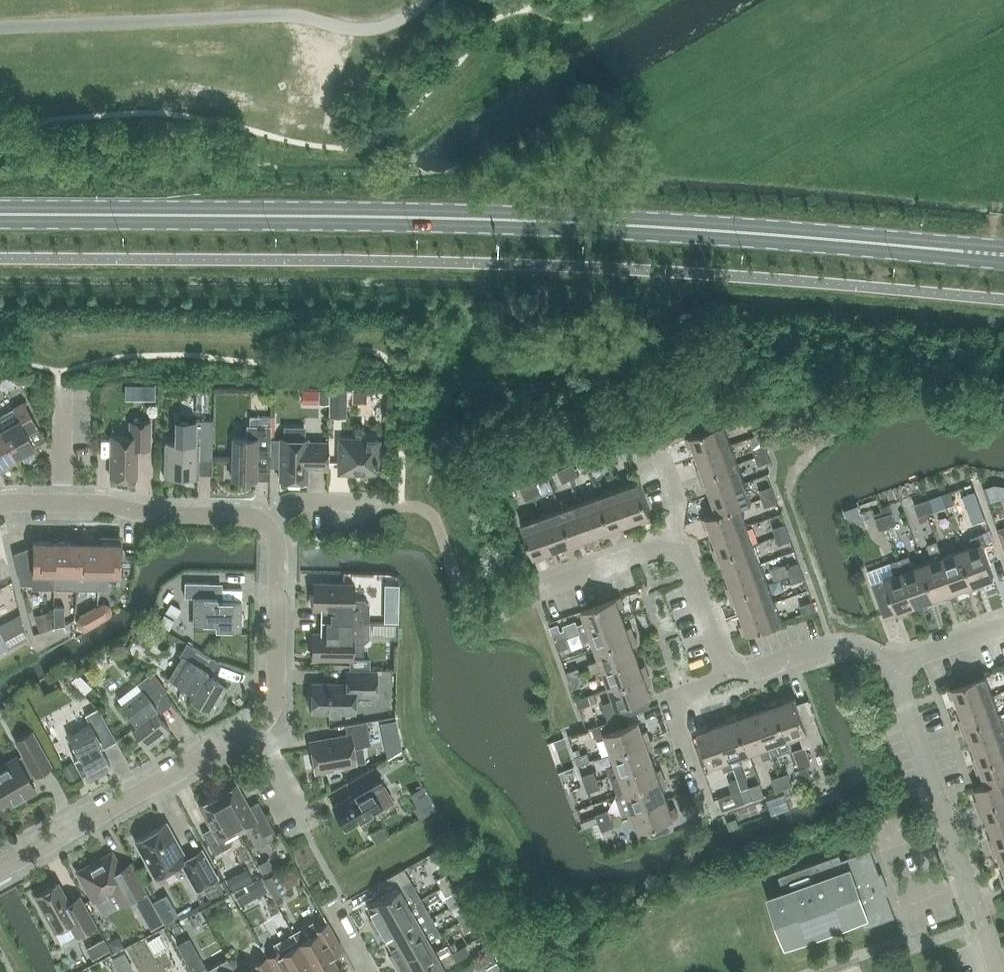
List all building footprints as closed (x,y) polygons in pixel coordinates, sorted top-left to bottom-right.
[(125,396),(152,397),(153,383),(125,382),(125,396)] [(352,403),(366,403),(367,389),(352,388),(352,403)] [(329,389),(329,404),(329,417),(346,418),(346,389),(329,389)] [(18,459),(37,449),(27,432),(38,426),(25,402),(0,415),(0,428),(18,459)] [(755,414),(743,418),(746,426),(758,422),(755,414)] [(234,438),(233,478),(257,479),(258,455),(271,455),(271,438),(272,426),(272,417),(249,416),(249,425),(247,425),(247,438),(234,438)] [(214,420),(181,420),(175,443),(165,443),(164,477),(199,478),(200,457),(213,457),(214,420)] [(151,449),(152,422),(130,422),(130,437),(112,436),(111,477),(137,477),(138,449),(151,449)] [(698,456),(732,444),(725,424),(687,438),(690,447),(695,446),(698,456)] [(271,438),(271,455),(271,465),(278,465),(278,470),(278,479),(280,480),(308,480),(308,468),(328,468),(328,442),(309,442),(309,439),(305,439),(305,426),(283,426),(283,439),(281,439),(271,438)] [(18,459),(0,428),(0,469),(18,459)] [(757,457),(769,453),(762,433),(750,437),(754,449),(757,457)] [(379,473),(379,440),(341,439),(340,472),(379,473)] [(701,477),(739,463),(732,444),(698,456),(702,466),(698,468),(701,477)] [(604,450),(609,462),(617,458),(612,446),(604,450)] [(601,465),(609,462),(604,450),(596,454),(601,465)] [(769,453),(757,457),(760,465),(772,461),(769,453)] [(712,495),(746,483),(739,463),(701,477),(704,486),(708,484),(712,495)] [(567,468),(572,479),(580,475),(574,464),(567,468)] [(564,483),(572,479),(567,468),(559,471),(564,483)] [(695,471),(680,477),(684,487),(699,481),(695,471)] [(530,485),(535,497),(543,493),(537,481),(530,485)] [(619,489),(631,522),(642,519),(643,523),(653,520),(639,482),(619,489)] [(704,519),(753,502),(746,483),(712,495),(716,505),(712,506),(715,515),(703,519),(704,519)] [(527,500),(535,497),(530,485),(522,489),(527,500)] [(763,499),(775,494),(772,486),(760,491),(763,499)] [(621,526),(631,522),(619,489),(600,496),(613,534),(622,530),(621,526)] [(941,494),(945,506),(946,507),(954,504),(950,491),(941,494)] [(775,494),(763,499),(766,507),(778,502),(775,494)] [(605,537),(613,534),(600,496),(581,503),(593,536),(603,533),(605,537)] [(934,510),(930,498),(922,501),(926,514),(935,511),(934,510)] [(918,517),(926,514),(922,501),(914,504),(918,517)] [(715,537),(748,525),(742,506),(753,502),(704,519),(707,528),(711,527),(715,537)] [(583,540),(593,536),(581,503),(562,509),(575,547),(584,544),(583,540)] [(566,550),(575,547),(562,509),(542,516),(555,550),(565,546),(566,550)] [(889,527),(897,524),(893,512),(884,515),(889,527)] [(881,530),(889,527),(884,515),(876,518),(881,530)] [(544,554),(555,550),(542,516),(523,523),(536,561),(546,558),(544,554)] [(777,537),(789,532),(786,524),(774,528),(777,537)] [(717,558),(755,544),(748,525),(715,537),(718,547),(714,549),(717,558)] [(789,532),(777,537),(780,545),(792,540),(789,532)] [(963,550),(976,588),(985,585),(984,581),(995,577),(983,544),(987,542),(984,533),(970,538),(973,546),(963,550)] [(98,589),(99,542),(99,536),(77,535),(77,542),(77,577),(88,577),(91,589),(98,589)] [(55,588),(56,542),(34,541),(34,545),(13,553),(20,582),(21,584),(32,584),(32,588),(55,588)] [(955,591),(943,557),(943,558),(937,541),(927,545),(933,561),(924,564),(938,602),(947,599),(945,595),(955,591)] [(77,577),(77,542),(56,542),(55,588),(62,588),(65,576),(77,577)] [(99,542),(98,589),(108,589),(108,577),(121,577),(121,543),(99,542)] [(728,575),(762,563),(755,544),(717,558),(720,567),(725,565),(728,575)] [(967,591),(976,588),(963,550),(943,557),(955,591),(966,587),(967,591)] [(938,602),(924,564),(914,568),(909,557),(901,559),(917,605),(927,601),(929,605),(938,602)] [(907,608),(917,605),(901,559),(891,563),(895,575),(873,583),(885,616),(897,612),(899,616),(908,613),(907,608)] [(731,596),(769,582),(762,563),(728,575),(732,586),(728,587),(731,596)] [(791,575),(803,571),(800,563),(788,567),(791,575)] [(803,571),(791,575),(793,583),(806,579),(803,571)] [(242,629),(242,600),(218,600),(218,596),(210,596),(210,583),(186,582),(186,597),(196,597),(195,623),(216,623),(216,628),(242,629)] [(359,621),(369,622),(369,604),(364,599),(354,599),(354,583),(314,582),(314,609),(321,609),(321,621),(326,621),(359,621)] [(742,614),(776,602),(769,582),(731,596),(734,605),(738,604),(742,614)] [(581,634),(624,618),(620,608),(624,606),(621,597),(583,610),(587,621),(577,625),(579,629),(581,634)] [(802,606),(805,614),(817,610),(814,601),(802,606)] [(776,602),(742,614),(746,624),(742,626),(745,635),(783,622),(776,602)] [(90,610),(98,623),(108,617),(111,614),(112,609),(109,605),(105,603),(100,604),(90,610)] [(47,609),(33,614),(39,630),(31,633),(36,646),(72,631),(67,619),(65,620),(60,608),(49,612),(47,609)] [(87,629),(98,623),(90,610),(79,616),(76,619),(76,624),(79,628),(83,630),(87,629)] [(597,649),(635,636),(632,627),(628,628),(624,618),(581,634),(584,642),(594,639),(597,649)] [(359,621),(326,621),(321,621),(320,632),(314,632),(313,658),(353,659),(353,643),(364,643),(368,639),(369,622),(359,621)] [(576,622),(564,627),(566,630),(567,632),(569,638),(581,634),(579,629),(577,625),(576,622)] [(20,623),(3,630),(10,647),(27,639),(20,623)] [(559,625),(552,628),(554,634),(561,631),(559,625)] [(557,642),(569,638),(567,632),(566,630),(554,634),(557,642)] [(593,673),(604,669),(638,656),(634,646),(638,645),(635,636),(597,649),(601,660),(589,663),(593,673)] [(569,638),(557,642),(559,650),(572,646),(569,638)] [(170,679),(176,683),(194,693),(192,698),(214,711),(228,686),(207,674),(209,670),(202,666),(209,655),(188,643),(180,655),(183,656),(170,679)] [(611,688),(649,674),(645,665),(641,667),(638,656),(604,669),(611,688)] [(67,668),(65,677),(83,682),(85,672),(67,668)] [(570,681),(582,677),(579,668),(567,672),(570,681)] [(377,696),(377,671),(348,670),(348,683),(313,682),(312,712),(355,713),(355,696),(377,696)] [(148,747),(171,730),(155,711),(158,708),(154,702),(164,694),(149,674),(138,683),(144,691),(123,707),(136,724),(132,727),(148,747)] [(609,721),(628,714),(643,709),(639,700),(652,696),(648,685),(652,683),(649,674),(611,688),(615,699),(603,704),(609,721)] [(960,708),(994,696),(987,676),(949,689),(953,699),(957,697),(960,708)] [(582,677),(570,681),(573,689),(585,684),(582,677)] [(580,708),(592,704),(589,696),(577,700),(580,708)] [(963,728),(1001,715),(994,696),(960,708),(964,718),(960,719),(963,728)] [(775,701),(789,739),(799,735),(804,747),(824,740),(809,699),(798,703),(797,698),(786,702),(784,698),(775,701)] [(793,749),(789,739),(775,701),(766,704),(768,708),(758,712),(773,756),(793,749)] [(87,780),(112,766),(100,744),(103,743),(99,736),(111,729),(99,708),(86,715),(91,724),(69,736),(79,755),(74,757),(87,780)] [(773,756),(758,712),(747,716),(746,711),(737,715),(750,752),(761,749),(765,759),(773,756)] [(613,753),(651,740),(648,731),(644,732),(640,721),(631,724),(628,714),(609,721),(592,727),(596,738),(606,734),(613,753)] [(740,756),(750,752),(737,715),(728,718),(729,722),(719,726),(734,768),(743,765),(740,756)] [(1003,735),(1003,723),(1001,715),(963,728),(966,737),(970,736),(974,746),(1003,735)] [(353,748),(371,745),(367,721),(346,725),(348,736),(312,742),(317,773),(334,770),(334,766),(356,762),(353,748)] [(734,768),(719,726),(709,729),(707,725),(698,729),(711,766),(722,762),(725,771),(734,768)] [(52,766),(33,731),(16,741),(24,755),(18,758),(18,756),(0,766),(0,804),(8,799),(12,806),(27,797),(25,794),(35,788),(29,777),(35,774),(36,775),(52,766)] [(1003,757),(1003,735),(974,746),(978,756),(974,758),(977,767),(1003,757)] [(383,739),(386,753),(402,749),(399,736),(383,739)] [(610,776),(611,775),(654,760),(650,750),(654,748),(651,740),(613,753),(617,764),(607,768),(610,776)] [(575,757),(578,765),(590,761),(587,753),(575,757)] [(977,767),(980,776),(984,774),(988,784),(1003,779),(1003,757),(977,767)] [(618,795),(665,778),(661,769),(657,770),(654,760),(611,775),(618,795)] [(72,762),(61,767),(69,781),(80,776),(72,762)] [(808,766),(800,769),(804,781),(812,778),(808,766)] [(394,801),(374,768),(349,783),(355,793),(333,806),(347,829),(394,801)] [(585,785),(598,780),(594,772),(582,776),(585,785)] [(780,776),(785,788),(793,785),(789,773),(780,776)] [(777,791),(785,788),(780,776),(772,779),(777,791)] [(624,814),(634,811),(667,798),(664,788),(668,787),(665,778),(618,795),(617,795),(624,814)] [(746,802),(742,790),(740,791),(736,779),(731,781),(731,782),(734,793),(719,798),(724,810),(746,802)] [(988,784),(976,788),(980,799),(976,800),(979,809),(1003,800),(1003,779),(988,784)] [(598,780),(585,785),(588,793),(601,788),(598,780)] [(218,794),(238,830),(249,824),(254,833),(260,829),(264,836),(275,830),(259,801),(248,807),(236,784),(218,794)] [(742,790),(746,802),(755,799),(750,787),(742,790)] [(227,836),(238,830),(218,794),(201,804),(213,827),(203,832),(215,855),(233,845),(227,836)] [(786,795),(767,802),(771,813),(790,806),(786,795)] [(667,798),(634,811),(641,830),(649,827),(653,837),(670,831),(666,821),(679,817),(675,807),(671,809),(667,798)] [(1003,822),(1003,800),(979,809),(983,818),(987,817),(990,827),(1003,822)] [(599,823),(611,818),(608,810),(596,815),(599,823)] [(736,817),(725,820),(728,830),(739,826),(736,817)] [(611,818),(599,823),(602,831),(614,827),(611,818)] [(197,890),(218,878),(202,850),(187,858),(167,822),(136,840),(156,877),(182,862),(197,890)] [(1003,844),(1003,822),(990,827),(994,837),(990,839),(993,848),(1003,844)] [(993,848),(996,856),(1001,855),(1003,865),(1003,844),(993,848)] [(842,859),(840,854),(779,876),(785,892),(769,898),(786,945),(862,918),(865,927),(895,916),(871,849),(842,859)] [(95,900),(103,914),(117,907),(109,893),(113,891),(121,905),(128,901),(147,891),(135,870),(131,862),(121,867),(113,853),(79,871),(95,900)] [(374,926),(421,899),(415,889),(416,888),(405,869),(379,883),(386,895),(368,905),(374,916),(370,918),(374,926)] [(451,882),(447,874),(437,879),(442,888),(451,882)] [(59,882),(36,895),(55,930),(63,944),(75,937),(85,932),(97,925),(85,902),(81,894),(69,900),(59,882)] [(451,882),(442,888),(446,896),(456,891),(451,882)] [(167,892),(154,898),(163,918),(176,913),(167,892)] [(134,900),(149,926),(159,920),(145,894),(134,900)] [(388,941),(431,917),(427,908),(421,899),(374,926),(378,933),(382,931),(388,941)] [(462,923),(471,918),(467,909),(457,915),(462,923)] [(174,932),(200,923),(196,912),(170,921),(174,932)] [(394,961),(430,941),(441,935),(431,917),(388,941),(394,952),(390,954),(394,961)] [(471,918),(462,923),(466,932),(476,926),(471,918)] [(300,943),(316,971),(326,971),(338,965),(332,954),(344,948),(329,922),(317,929),(313,921),(294,932),(300,943)] [(300,943),(294,932),(273,944),(278,951),(267,957),(276,971),(316,971),(300,943)] [(188,936),(179,940),(188,961),(197,957),(188,936)] [(86,948),(92,959),(110,948),(104,938),(86,948)] [(451,953),(447,944),(435,951),(430,941),(394,961),(398,969),(402,966),(405,971),(417,971),(451,953)] [(482,959),(491,954),(487,945),(477,951),(482,959)] [(118,971),(129,971),(133,969),(124,952),(111,959),(118,971)] [(444,967),(456,960),(451,953),(417,971),(447,971),(444,967)] [(491,954),(482,959),(487,968),(496,962),(491,954)] [(200,956),(189,962),(195,971),(209,971),(200,956)] [(267,957),(256,963),(258,967),(249,971),(276,971),(267,957)]
